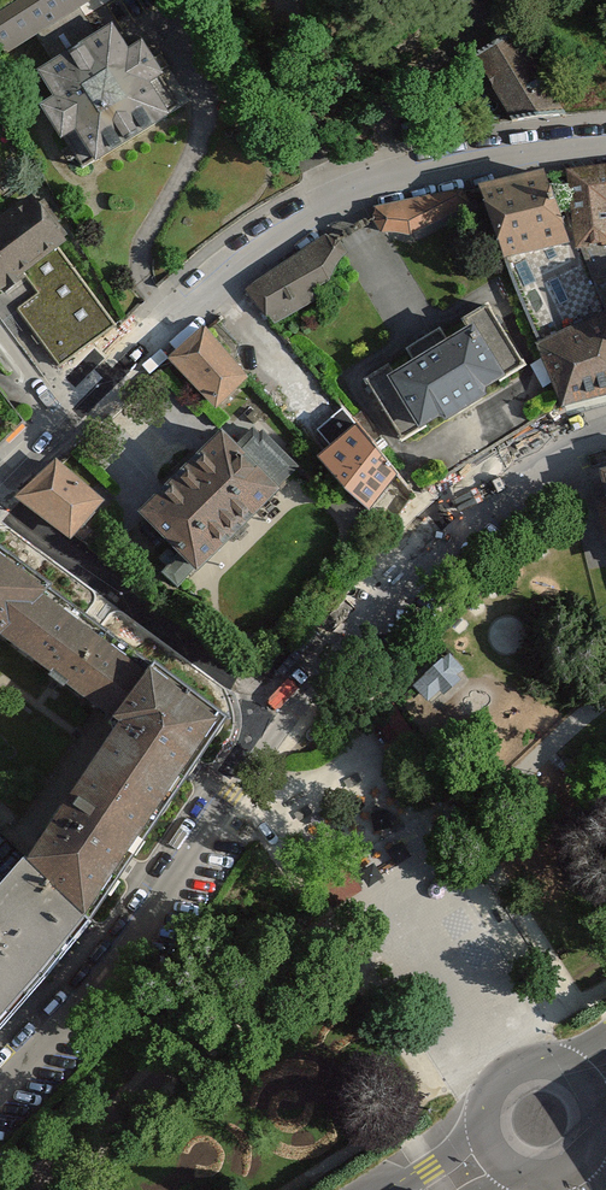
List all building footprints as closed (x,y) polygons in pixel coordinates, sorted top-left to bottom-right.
[(44,85),(61,108),(43,121),(82,175),(96,165),(104,175),(191,113),(146,51),(133,60),(115,35),(102,43),(83,15),(107,0),(34,0),(0,22),(0,51),(8,63),(39,44),(60,75),(44,85)] [(524,30),(475,54),(512,119),(566,112),(524,30)] [(504,257),(573,244),(543,167),(478,184),(504,257)] [(605,245),(605,167),(564,171),(573,244),(605,245)] [(38,197),(0,224),(0,289),(25,271),(41,294),(19,309),(59,364),(116,324),(60,246),(69,240),(38,197)] [(465,199),(378,219),(381,237),(414,246),(468,216),(465,199)] [(354,262),(336,243),(250,297),(270,326),(338,287),(354,262)] [(605,312),(573,244),(504,257),(538,340),(605,312)] [(484,386),(523,363),(488,306),(463,321),(467,327),(446,339),(439,328),(407,349),(413,359),(393,371),(389,365),(368,378),(403,434),(437,414),(445,416),(483,393),(484,386)] [(538,340),(562,406),(605,395),(605,312),(538,340)] [(262,393),(211,334),(172,367),(223,426),(262,393)] [(341,442),(365,421),(351,404),(327,425),(341,442)] [(239,455),(229,445),(146,528),(206,589),(220,576),(290,506),(276,493),(299,470),(261,432),(239,455)] [(359,437),(331,468),(353,488),(340,501),(379,536),(419,492),(359,437)] [(78,552),(112,511),(59,467),(25,508),(78,552)] [(48,588),(52,586),(0,547),(0,632),(48,588)] [(48,588),(0,632),(0,633),(113,718),(152,666),(48,588)] [(449,654),(414,685),(430,704),(466,672),(449,654)] [(154,663),(152,666),(113,718),(123,725),(31,861),(90,920),(226,718),(154,663)] [(31,861),(26,856),(0,886),(0,1026),(44,976),(90,920),(31,861)] [(336,906),(364,890),(349,865),(321,882),(336,906)]
